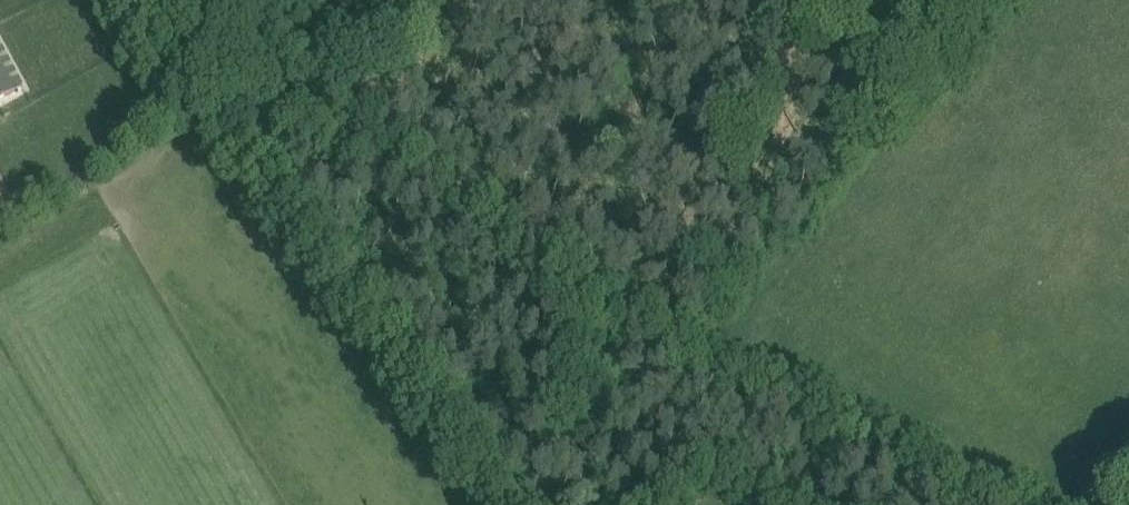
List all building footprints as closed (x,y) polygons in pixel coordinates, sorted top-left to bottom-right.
[(24,84),(0,39),(0,97),(24,84)]
